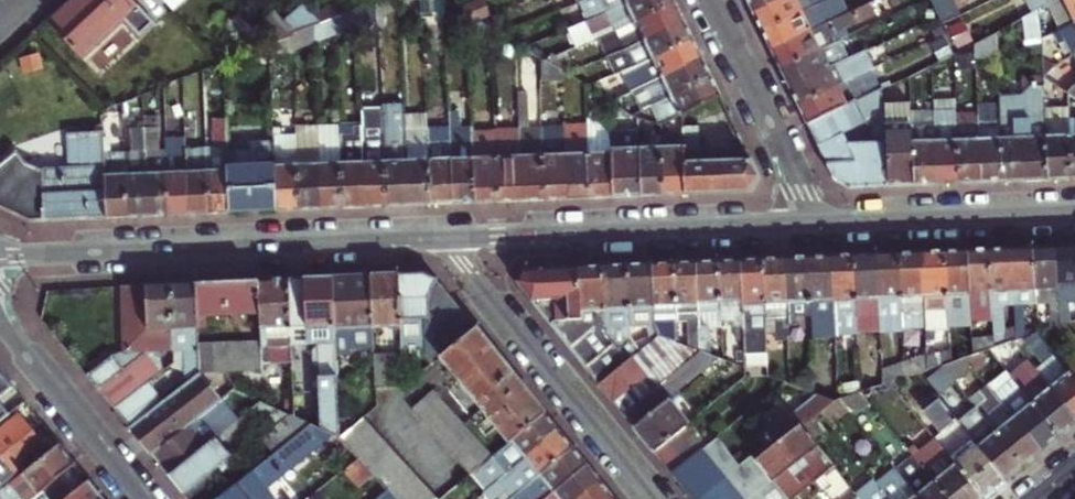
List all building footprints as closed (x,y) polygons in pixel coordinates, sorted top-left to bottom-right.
[(88,54),(134,13),(152,33),(165,22),(144,0),(68,0),(53,14),(88,54)] [(288,14),(301,28),(329,16),(320,6),(314,0),(303,0),(288,14)] [(320,6),(329,16),(358,4),(353,0),(326,0),(320,6)] [(572,14),(576,22),(613,6),(626,0),(575,0),(574,0),(579,11),(572,14)] [(582,41),(620,26),(674,0),(626,0),(613,6),(576,22),(574,22),(582,41)] [(620,26),(629,44),(691,15),(686,6),(683,0),(674,0),(620,26)] [(760,6),(765,17),(769,25),(807,6),(804,0),(773,0),(760,6)] [(807,6),(769,25),(775,35),(779,44),(853,8),(849,0),(845,0),(828,8),(824,0),(819,0),(807,6)] [(853,8),(779,44),(783,52),(788,61),(825,44),(841,36),(837,27),(862,15),(863,19),(883,9),(878,0),(869,0),(853,8)] [(949,19),(963,12),(957,0),(939,0),(943,8),(949,19)] [(1037,10),(1043,7),(1043,3),(1049,0),(1032,0),(1037,10)] [(1062,25),(1074,19),(1074,0),(1050,0),(1062,25)] [(237,3),(226,12),(244,32),(254,23),(237,3)] [(949,19),(943,8),(932,13),(941,32),(952,26),(949,19)] [(963,12),(949,19),(952,26),(962,46),(978,38),(965,11),(963,12)] [(695,25),(691,15),(629,44),(614,50),(622,69),(638,63),(699,32),(695,25)] [(1045,34),(1046,70),(1058,61),(1072,50),(1074,49),(1074,19),(1062,25),(1045,34)] [(298,47),(297,29),(274,39),(275,48),(298,47)] [(828,50),(825,44),(788,61),(792,71),(797,80),(871,44),(871,43),(865,31),(850,39),(852,43),(846,46),(844,42),(828,50)] [(628,77),(633,89),(647,82),(709,52),(704,43),(699,32),(638,63),(642,71),(628,77)] [(947,32),(935,38),(942,52),(954,46),(947,32)] [(844,42),(841,36),(825,44),(828,50),(844,42)] [(879,62),(871,44),(797,80),(801,89),(806,98),(876,64),(879,62)] [(981,47),(962,48),(962,68),(982,68),(981,47)] [(545,50),(545,74),(569,74),(568,65),(551,54),(545,50)] [(714,62),(709,52),(647,82),(656,101),(658,100),(677,91),(718,71),(714,62)] [(1074,90),(1074,77),(1058,61),(1046,70),(1072,88),(1074,90)] [(810,108),(815,117),(886,83),(876,64),(806,98),(810,108)] [(723,81),(718,71),(677,91),(680,97),(660,106),(666,119),(688,109),(727,90),(723,81)] [(890,100),(889,81),(886,83),(815,117),(841,171),(855,179),(880,178),(892,177),(891,118),(879,118),(880,136),(856,137),(851,126),(873,114),(882,107),(890,100)] [(1025,82),(1027,115),(1030,173),(1043,173),(1052,172),(1050,133),(1038,133),(1038,115),(1049,114),(1047,81),(1025,82)] [(367,101),(389,101),(389,99),(388,84),(366,85),(367,101)] [(680,97),(677,91),(658,100),(660,106),(680,97)] [(389,101),(391,200),(403,199),(413,199),(410,125),(410,109),(410,98),(389,99),(389,101)] [(890,100),(891,118),(892,177),(906,177),(920,176),(918,118),(917,99),(890,100)] [(891,118),(890,100),(882,107),(873,114),(879,118),(891,118)] [(368,140),(370,201),(382,200),(391,200),(389,101),(367,101),(368,140)] [(454,121),(457,197),(468,197),(481,196),(478,136),(478,123),(478,122),(464,122),(463,105),(454,105),(454,121)] [(433,125),(433,121),(432,108),(410,109),(410,125),(433,125)] [(108,110),(108,127),(111,210),(123,210),(134,209),(131,147),(123,147),(122,117),(118,117),(118,110),(108,110)] [(1052,172),(1064,172),(1074,171),(1074,146),(1073,114),(1049,114),(1050,133),(1052,172)] [(1005,115),(994,116),(994,133),(1005,133),(1005,115)] [(1020,133),(1005,133),(1007,174),(1019,173),(1030,173),(1027,115),(1020,115),(1020,133)] [(139,146),(131,147),(134,209),(145,209),(153,209),(151,145),(150,116),(138,116),(139,146)] [(975,116),(962,117),(963,134),(976,133),(975,116)] [(976,133),(963,134),(965,175),(976,175),(986,174),(984,116),(975,116),(976,133)] [(984,116),(986,174),(998,174),(1007,174),(1005,133),(994,133),(994,116),(984,116)] [(940,117),(918,118),(920,176),(931,176),(942,176),(940,117)] [(940,117),(942,176),(954,175),(965,175),(963,134),(950,134),(950,117),(940,117)] [(950,117),(950,134),(963,134),(962,117),(950,117)] [(609,133),(593,133),(595,192),(606,191),(619,190),(617,121),(617,119),(609,119),(609,133)] [(706,154),(704,119),(688,120),(689,125),(692,188),(724,186),(757,185),(767,169),(759,153),(753,142),(726,142),(727,153),(706,154)] [(242,143),(241,120),(231,120),(232,141),(232,144),(242,143)] [(547,121),(547,135),(549,193),(561,193),(572,193),(570,120),(547,121)] [(570,120),(572,193),(583,192),(595,192),(593,133),(579,134),(579,120),(570,120)] [(646,120),(617,121),(619,190),(633,190),(648,190),(647,143),(646,120)] [(457,197),(454,121),(433,121),(433,125),(435,198),(445,197),(457,197)] [(501,122),(501,136),(503,195),(514,195),(526,195),(523,121),(501,122)] [(533,121),(523,121),(526,195),(537,194),(549,193),(547,135),(533,135),(533,121)] [(533,121),(533,135),(547,135),(547,121),(533,121)] [(487,122),(478,123),(478,136),(481,196),(491,196),(503,195),(501,136),(488,136),(487,122)] [(487,122),(488,136),(501,136),(501,122),(487,122)] [(410,125),(413,199),(424,198),(435,198),(433,125),(410,125)] [(666,127),(669,188),(680,188),(692,188),(689,125),(666,127)] [(278,157),(279,204),(290,204),(302,203),(301,141),(300,132),(286,133),(286,126),(277,126),(278,157)] [(660,143),(647,143),(648,190),(659,189),(669,188),(666,127),(666,126),(660,126),(660,143)] [(40,217),(55,215),(111,210),(108,127),(70,131),(73,163),(49,166),(35,158),(25,146),(0,167),(0,195),(5,201),(17,206),(40,217)] [(170,136),(172,167),(173,208),(185,208),(193,208),(191,141),(191,135),(170,136)] [(191,141),(193,208),(205,207),(215,206),(213,165),(212,140),(191,141)] [(324,141),(326,202),(336,202),(347,202),(345,140),(324,141)] [(345,140),(347,202),(359,201),(370,201),(368,140),(345,140)] [(301,141),(302,203),(315,203),(326,202),(324,141),(301,141)] [(163,145),(151,145),(153,209),(164,208),(173,208),(172,167),(163,167),(163,145)] [(233,165),(234,206),(255,205),(279,204),(278,157),(232,158),(233,165)] [(234,206),(233,165),(213,165),(215,206),(224,206),(234,206)] [(1049,244),(1038,244),(1039,286),(1039,301),(1050,301),(1062,300),(1060,243),(1049,244)] [(1074,300),(1074,243),(1071,243),(1060,243),(1062,300),(1074,300)] [(1039,286),(1038,244),(1027,245),(1015,245),(1017,302),(1028,302),(1027,287),(1039,286)] [(1017,302),(1015,245),(1004,246),(994,246),(994,288),(1006,288),(1006,303),(1017,302)] [(972,304),(994,303),(994,288),(994,246),(982,246),(971,247),(972,304)] [(972,304),(971,247),(959,247),(948,248),(950,314),(951,328),(959,328),(959,319),(973,318),(972,312),(972,304)] [(950,314),(948,248),(936,248),(926,249),(928,315),(950,314)] [(904,315),(928,315),(926,249),(913,249),(903,250),(904,315)] [(859,317),(881,316),(880,250),(868,251),(857,252),(859,317)] [(904,315),(903,250),(891,250),(880,250),(881,316),(904,315)] [(837,319),(834,252),(823,253),(812,254),(815,319),(837,319)] [(837,319),(859,317),(857,252),(846,252),(834,252),(837,319)] [(767,255),(769,321),(792,320),(790,254),(779,255),(767,255)] [(801,254),(790,254),(792,320),(815,319),(812,254),(801,254)] [(769,349),(769,321),(767,255),(756,256),(744,256),(746,326),(747,349),(769,349)] [(739,326),(746,326),(744,256),(730,257),(720,257),(723,308),(739,308),(739,326)] [(723,308),(720,257),(708,258),(699,258),(702,327),(709,327),(709,308),(723,308)] [(694,328),(702,327),(699,258),(687,259),(677,259),(679,308),(694,308),(694,328)] [(665,309),(679,308),(677,259),(665,260),(654,260),(656,322),(663,330),(665,331),(665,309)] [(663,330),(656,322),(654,260),(640,261),(630,261),(633,330),(640,330),(639,322),(647,322),(659,334),(663,330)] [(626,331),(633,330),(630,261),(620,261),(606,262),(610,331),(615,331),(614,324),(626,323),(626,331)] [(615,338),(610,331),(606,262),(593,262),(581,263),(585,324),(591,325),(601,324),(602,333),(611,341),(615,338)] [(605,343),(585,324),(581,263),(528,265),(524,272),(520,278),(603,379),(623,363),(605,343)] [(429,273),(416,269),(400,270),(402,322),(403,349),(404,353),(429,353),(429,320),(438,320),(456,342),(479,324),(472,314),(442,276),(429,273)] [(372,271),(374,322),(402,322),(400,270),(386,270),(372,271)] [(376,348),(374,322),(372,271),(352,272),(334,273),(338,355),(352,354),(352,349),(376,348)] [(342,430),(338,355),(334,273),(312,274),(290,274),(293,341),(320,340),(320,344),(315,350),(316,361),(321,365),(324,422),(340,429),(342,430)] [(293,341),(290,274),(275,275),(261,276),(262,322),(263,335),(263,359),(294,358),(293,341)] [(251,322),(262,322),(261,276),(227,277),(196,279),(198,323),(207,323),(206,312),(251,311),(251,322)] [(146,280),(125,281),(127,346),(127,365),(101,386),(116,404),(147,379),(162,368),(144,346),(158,346),(173,346),(172,324),(170,279),(146,280)] [(184,279),(170,279),(172,324),(198,323),(196,279),(184,279)] [(444,352),(514,436),(548,408),(510,361),(479,324),(456,342),(444,352)] [(623,363),(603,379),(616,396),(627,410),(706,347),(703,346),(680,336),(665,331),(663,330),(659,334),(646,344),(633,355),(623,363)] [(263,335),(245,336),(247,367),(263,367),(263,359),(263,335)] [(1074,373),(1044,335),(1034,343),(1047,359),(1038,366),(1074,411),(1074,373)] [(230,336),(215,338),(217,369),(228,368),(232,368),(230,336)] [(245,336),(230,336),(232,368),(247,367),(245,336)] [(200,370),(202,370),(217,369),(215,338),(199,339),(199,341),(200,370)] [(187,380),(200,370),(199,341),(186,341),(187,380)] [(951,344),(952,360),(973,353),(973,341),(951,344)] [(127,365),(127,346),(115,349),(127,365)] [(163,366),(158,346),(144,346),(162,368),(163,366)] [(722,352),(706,347),(627,410),(632,416),(637,422),(671,394),(722,352)] [(101,386),(127,365),(115,349),(89,370),(101,386)] [(377,384),(405,383),(404,353),(403,349),(376,349),(376,351),(377,384)] [(1020,380),(1062,433),(1070,426),(1074,422),(1074,411),(1038,366),(1020,380)] [(202,370),(200,370),(187,380),(163,400),(133,424),(144,438),(153,450),(224,393),(239,381),(231,371),(214,384),(202,370)] [(933,384),(923,370),(905,376),(894,381),(911,401),(933,384)] [(10,384),(0,372),(0,393),(10,384)] [(163,400),(147,379),(116,404),(133,424),(163,400)] [(1062,433),(1020,380),(1001,395),(1044,447),(1052,441),(1062,433)] [(439,384),(417,402),(473,469),(495,452),(439,384)] [(979,403),(984,409),(1026,462),(1034,455),(1044,447),(1001,395),(996,389),(979,403)] [(942,441),(985,495),(996,486),(1007,477),(958,415),(939,391),(924,403),(945,430),(951,425),(955,431),(942,441)] [(759,456),(776,478),(793,498),(801,492),(820,478),(838,462),(818,436),(807,422),(816,415),(838,400),(821,392),(795,411),(792,406),(774,419),(786,436),(759,456)] [(224,393),(153,450),(162,461),(170,471),(241,414),(224,393)] [(658,449),(692,419),(671,394),(637,422),(643,429),(658,449)] [(182,485),(192,497),(240,458),(227,443),(261,415),(275,427),(263,437),(275,452),(317,419),(296,410),(279,403),(264,396),(241,414),(170,471),(182,485)] [(555,417),(548,408),(514,436),(497,450),(495,452),(473,469),(488,487),(489,487),(563,426),(555,417)] [(964,409),(958,415),(1007,477),(1016,470),(1026,462),(984,409),(971,419),(964,409)] [(441,496),(368,412),(344,432),(363,453),(392,487),(403,498),(437,498),(441,496)] [(32,428),(26,421),(19,413),(0,428),(0,454),(32,428)] [(807,422),(818,436),(827,429),(816,415),(807,422)] [(694,418),(692,419),(658,449),(667,459),(676,470),(706,446),(712,441),(694,418)] [(317,419),(275,452),(217,498),(279,498),(269,487),(340,429),(324,422),(317,419)] [(526,485),(577,443),(569,434),(563,426),(489,487),(496,495),(503,490),(512,482),(518,491),(526,485)] [(46,446),(40,438),(32,428),(0,454),(0,483),(46,446)] [(700,498),(749,498),(776,478),(759,456),(756,452),(743,462),(720,434),(712,441),(706,446),(676,470),(697,496),(700,498)] [(916,453),(953,498),(980,498),(985,495),(942,441),(938,436),(916,453)] [(39,491),(74,462),(67,454),(58,443),(49,450),(23,471),(5,486),(0,490),(0,498),(13,498),(28,498),(39,491)] [(590,460),(584,453),(577,443),(526,485),(518,491),(510,498),(543,498),(590,460)] [(5,486),(23,471),(49,450),(46,446),(0,483),(0,490),(5,486)] [(347,466),(375,498),(378,498),(392,487),(363,453),(347,466)] [(925,498),(953,498),(916,453),(899,467),(925,498)] [(604,476),(598,469),(590,460),(543,498),(576,498),(604,476)] [(74,462),(39,491),(28,498),(103,498),(89,482),(74,462)] [(891,493),(895,498),(925,498),(899,467),(893,472),(903,484),(891,493)] [(893,472),(881,481),(891,493),(903,484),(893,472)] [(604,476),(576,498),(607,498),(616,492),(610,484),(604,476)] [(863,493),(867,498),(895,498),(891,493),(881,481),(877,476),(860,489),(863,493)] [(776,478),(749,498),(793,498),(776,478)] [(512,482),(503,490),(510,498),(518,491),(512,482)] [(392,487),(378,498),(403,498),(392,487)]
